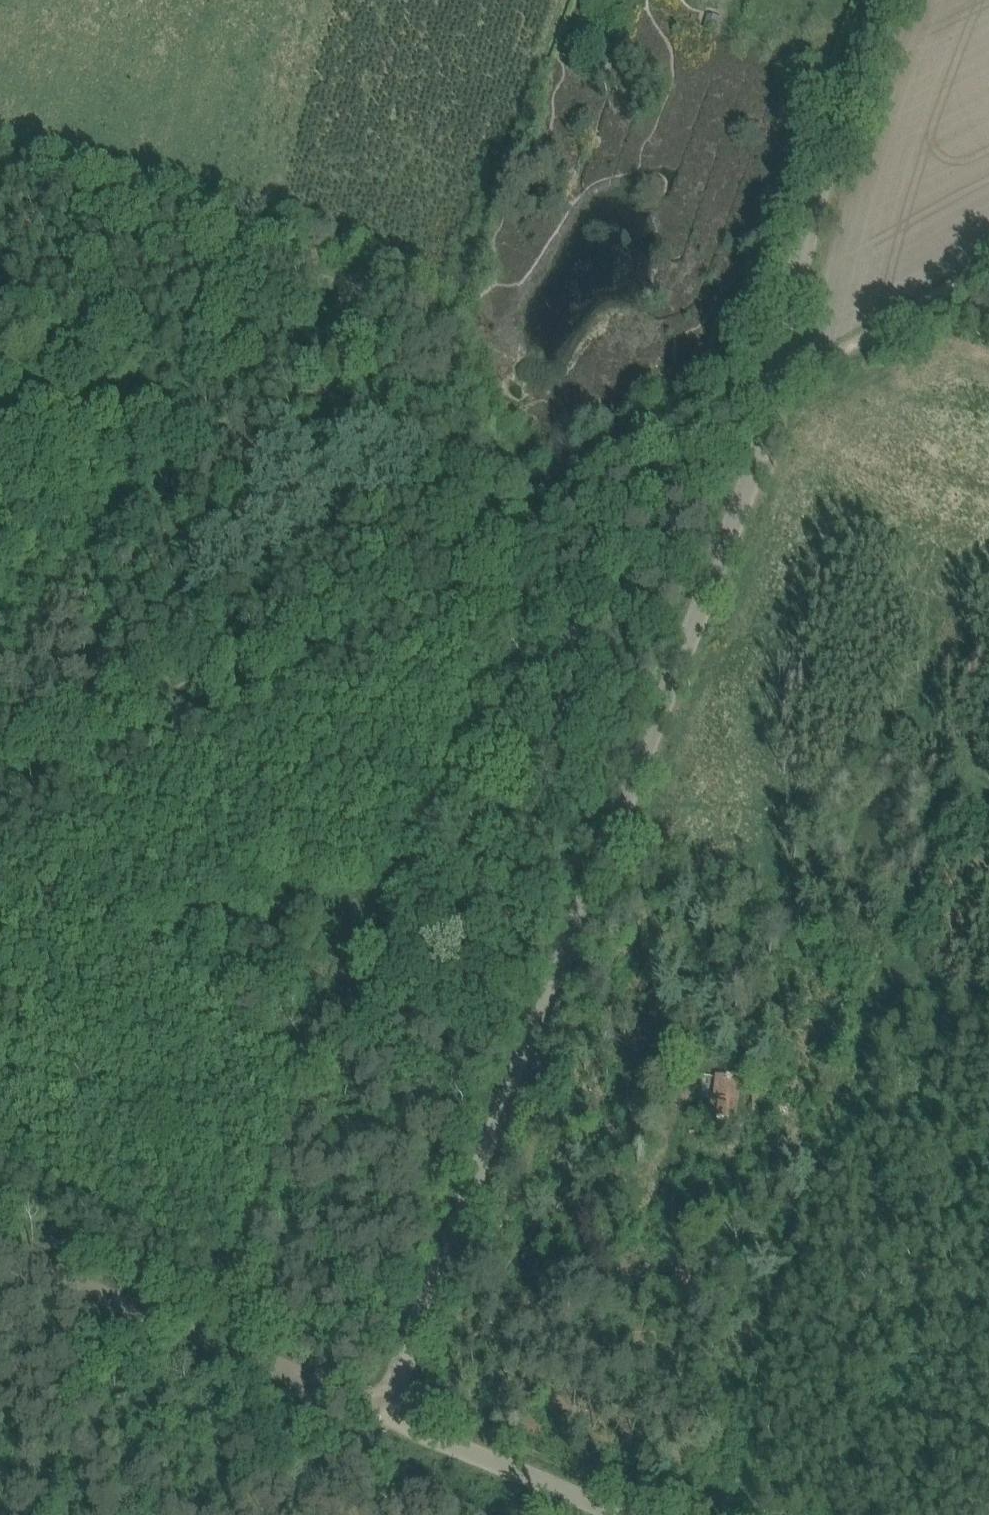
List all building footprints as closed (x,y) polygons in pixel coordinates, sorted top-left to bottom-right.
[(716,1115),(738,1118),(743,1079),(716,1075),(714,1099),(718,1099),(716,1115)]
